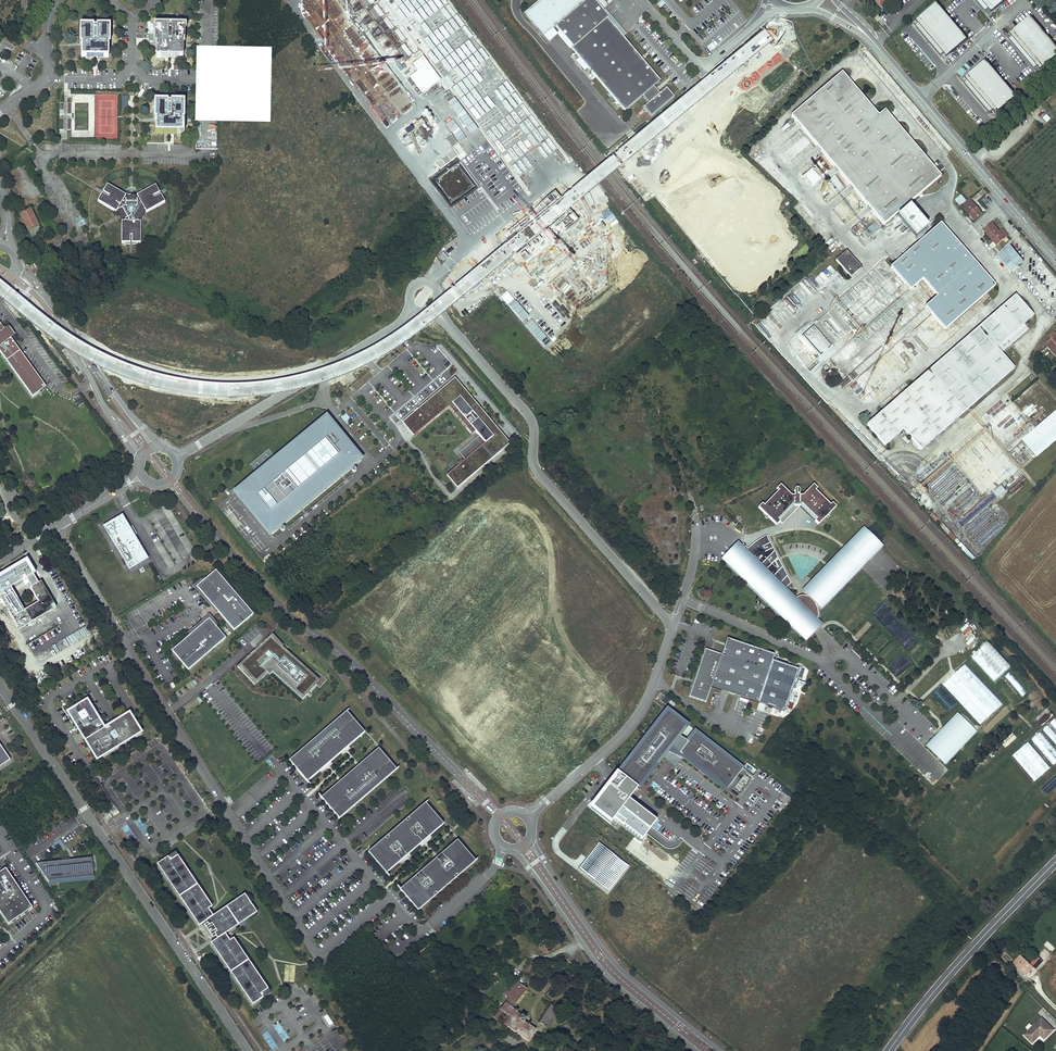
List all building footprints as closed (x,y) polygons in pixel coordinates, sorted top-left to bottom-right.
[(674,98),(666,88),(660,94),(654,87),(660,81),(607,19),(609,17),(603,10),(608,6),(603,0),(540,0),(525,13),(550,43),(559,36),(567,46),(570,43),(574,47),(572,48),(575,53),(625,111),(642,97),(648,103),(643,107),(651,117),(674,98)] [(989,16),(996,10),(1007,0),(975,0),(989,16)] [(968,39),(936,4),(914,23),(945,59),(968,39)] [(1031,16),(1014,31),(1007,36),(1038,73),(1045,67),(1055,57),(1055,45),(1031,16)] [(82,57),(87,57),(87,56),(104,56),(104,57),(108,57),(109,44),(109,35),(110,35),(110,26),(97,26),(97,29),(94,29),(94,26),(81,26),(81,35),(82,35),(82,44),(82,57)] [(156,57),(161,57),(161,56),(178,56),(178,58),(183,58),(183,45),(183,36),(184,36),(184,27),(172,27),(172,29),(168,29),(168,27),(155,27),(155,36),(157,36),(156,44),(156,57)] [(572,48),(574,47),(570,43),(567,46),(564,48),(571,56),(575,53),(572,48)] [(1017,96),(986,61),(963,80),(994,116),(1017,96)] [(884,111),(878,116),(842,73),(806,103),(791,116),(800,126),(835,167),(869,207),(884,224),(896,214),(940,177),(910,142),(884,111)] [(178,131),(178,133),(182,132),(182,119),(183,110),(184,110),(184,101),(171,101),(171,104),(167,104),(167,101),(155,101),(155,110),(156,110),(156,119),(156,132),(161,132),(161,131),(178,131)] [(1043,111),(1039,115),(1047,124),(1051,120),(1043,111)] [(714,126),(729,116),(727,114),(721,118),(720,116),(712,122),(714,126)] [(800,146),(803,143),(799,137),(795,140),(800,146)] [(940,163),(934,169),(938,173),(944,168),(940,163)] [(774,166),(768,170),(783,190),(789,185),(774,166)] [(126,195),(108,185),(98,201),(116,212),(118,210),(120,211),(120,213),(121,215),(122,217),(123,218),(125,220),(125,222),(122,222),(122,243),(141,244),(141,222),(139,222),(139,219),(140,218),(141,216),(142,214),(143,212),(145,210),(147,212),(165,202),(156,185),(137,196),(138,198),(136,199),(134,198),(132,198),(129,198),(127,199),(125,198),(126,195)] [(966,201),(961,195),(955,201),(960,206),(966,201)] [(970,199),(962,206),(974,221),(983,214),(970,199)] [(926,228),(907,208),(905,209),(893,219),(911,241),(926,228)] [(42,232),(30,209),(20,214),(31,237),(42,232)] [(874,223),(863,233),(868,239),(880,229),(874,223)] [(940,223),(890,267),(910,290),(922,279),(937,296),(925,307),(945,329),(994,286),(940,223)] [(992,223),(984,230),(993,241),(994,240),(998,244),(1008,235),(1002,229),(999,232),(992,223)] [(1023,262),(1011,246),(998,257),(1010,273),(1023,262)] [(846,251),(836,260),(851,277),(861,268),(846,251)] [(785,305),(791,312),(798,305),(807,297),(806,296),(819,284),(815,279),(785,305)] [(815,289),(807,295),(810,299),(818,292),(815,289)] [(1033,316),(1015,295),(975,330),(928,371),(881,412),(867,424),(885,445),(903,429),(921,450),(965,412),(1014,369),(1001,353),(1016,341),(1029,329),(1024,324),(1033,316)] [(798,305),(791,312),(789,313),(793,318),(802,310),(798,305)] [(32,397),(46,387),(9,337),(10,337),(5,331),(0,325),(0,353),(32,397)] [(822,354),(831,346),(814,327),(801,338),(804,341),(798,346),(801,349),(796,354),(810,370),(817,364),(814,361),(822,354)] [(1040,350),(1042,353),(1048,347),(1055,356),(1055,336),(1040,350)] [(884,355),(877,362),(886,371),(893,363),(884,355)] [(350,385),(345,379),(340,383),(345,389),(350,385)] [(491,424),(454,380),(415,413),(426,426),(448,407),(452,404),(467,422),(463,425),(471,434),(475,431),(479,435),(458,452),(464,460),(447,474),(457,486),(500,450),(496,445),(502,440),(490,425),(491,424)] [(862,395),(868,401),(873,396),(867,390),(862,395)] [(467,422),(452,404),(448,407),(463,425),(467,422)] [(1009,451),(1023,468),(1055,440),(1055,410),(1009,451)] [(426,426),(415,413),(403,423),(409,430),(416,425),(420,430),(426,426)] [(271,534),(361,460),(326,417),(236,492),(271,534)] [(420,430),(416,425),(409,430),(414,436),(420,430)] [(500,450),(506,445),(502,440),(496,445),(500,450)] [(762,503),(758,507),(766,515),(770,511),(772,513),(768,517),(776,525),(780,521),(778,519),(783,514),(792,504),(795,507),(795,504),(795,498),(799,498),(799,504),(799,506),(802,504),(816,519),(815,521),(818,525),(826,517),(822,512),(824,511),(828,515),(836,507),(832,503),(830,505),(824,499),(815,490),(817,488),(813,484),(810,487),(802,495),(799,495),(799,489),(799,488),(798,488),(797,487),(796,487),(795,488),(794,489),(794,495),(791,495),(780,484),(776,488),(778,490),(764,505),(762,503)] [(1002,486),(993,495),(997,500),(1007,492),(1002,486)] [(123,515),(103,526),(129,570),(149,559),(123,515)] [(864,530),(853,541),(870,557),(880,546),(864,530)] [(726,561),(750,584),(793,626),(798,621),(802,625),(805,626),(807,626),(809,626),(811,625),(809,621),(814,618),(816,621),(817,619),(818,616),(818,614),(818,612),(817,609),(817,607),(815,603),(820,608),(837,590),(856,570),(860,567),(843,551),(803,592),(808,597),(806,596),(804,596),(803,596),(801,596),(799,596),(797,597),(794,599),(784,589),(791,582),(782,564),(767,535),(762,537),(758,540),(753,543),(750,546),(748,548),(743,544),(740,547),(726,561)] [(843,551),(860,567),(870,557),(853,541),(843,551)] [(722,557),(726,561),(740,547),(736,543),(722,557)] [(975,558),(964,546),(961,548),(972,560),(975,558)] [(216,570),(203,581),(203,582),(198,586),(219,611),(218,612),(234,631),(254,614),(216,570)] [(0,592),(0,596),(20,630),(56,608),(41,581),(30,588),(38,602),(24,610),(15,595),(17,588),(22,590),(25,577),(13,574),(10,586),(0,592)] [(866,586),(882,601),(888,595),(872,580),(866,586)] [(219,611),(198,586),(203,582),(203,581),(197,587),(218,612),(219,611)] [(191,636),(210,619),(214,625),(215,624),(209,618),(190,635),(191,636)] [(823,624),(817,619),(816,621),(814,618),(809,621),(811,625),(809,626),(807,626),(805,626),(802,625),(798,621),(793,626),(807,640),(823,624)] [(188,670),(226,638),(215,624),(214,625),(210,619),(191,636),(190,635),(172,651),(188,670)] [(967,636),(972,630),(966,625),(961,630),(967,636)] [(283,646),(272,634),(239,665),(256,684),(268,672),(270,674),(272,672),(303,699),(319,680),(282,647),(283,646)] [(774,655),(727,638),(721,654),(705,648),(689,696),(706,702),(710,690),(758,703),(784,711),(798,670),(772,661),(774,655)] [(985,645),(972,657),(991,677),(1004,665),(985,645)] [(1003,704),(966,664),(943,685),(980,725),(1003,704)] [(254,685),(256,684),(239,665),(237,667),(254,685)] [(1010,672),(1005,676),(1023,697),(1027,692),(1010,672)] [(941,687),(932,695),(947,711),(956,703),(941,687)] [(669,699),(664,696),(661,700),(665,704),(669,699)] [(97,760),(141,733),(129,713),(101,730),(100,728),(103,726),(101,723),(98,725),(96,722),(99,720),(87,701),(67,713),(79,732),(86,728),(91,737),(85,741),(97,760)] [(667,710),(618,773),(637,788),(670,746),(676,739),(679,734),(686,725),(667,710)] [(289,761),(307,782),(365,732),(347,711),(289,761)] [(957,713),(925,746),(945,765),(977,732),(957,713)] [(670,746),(679,752),(726,789),(742,769),(695,732),(688,741),(684,745),(676,739),(670,746)] [(688,741),(679,734),(676,739),(684,745),(688,741)] [(0,745),(0,767),(10,760),(0,745)] [(397,769),(379,748),(321,798),(339,819),(397,769)] [(757,771),(747,763),(742,769),(752,777),(757,771)] [(637,788),(618,773),(613,779),(609,784),(607,783),(593,802),(642,839),(655,820),(629,799),(634,792),(637,788)] [(115,806),(97,778),(89,783),(108,811),(115,806)] [(784,789),(782,793),(792,799),(794,796),(784,789)] [(386,873),(444,824),(426,803),(368,852),(386,873)] [(56,842),(63,851),(67,847),(60,839),(56,842)] [(418,910),(476,861),(457,840),(400,889),(418,910)] [(628,865),(599,842),(579,867),(608,890),(628,865)] [(209,909),(212,907),(175,852),(158,864),(199,926),(206,921),(218,939),(211,943),(253,1005),(270,993),(234,938),(230,941),(225,934),(229,931),(257,912),(245,895),(217,914),(214,916),(209,909)] [(94,878),(92,858),(77,860),(36,864),(49,882),(94,878)] [(6,868),(0,872),(0,912),(8,924),(33,908),(6,868)] [(234,938),(229,931),(225,934),(230,941),(234,938)] [(1051,951),(1055,948),(1048,941),(1044,945),(1051,951)] [(1034,970),(1038,966),(1033,961),(1029,965),(1020,956),(1012,964),(1016,968),(1025,977),(1033,969),(1034,970)] [(1043,961),(1038,956),(1033,961),(1038,966),(1043,961)] [(524,969),(526,971),(524,973),(528,976),(537,965),(531,960),(524,969)] [(497,969),(492,966),(485,977),(490,980),(497,969)] [(527,989),(515,981),(505,994),(509,997),(501,1007),(500,1009),(503,1012),(510,1018),(505,1026),(528,1041),(536,1029),(524,1022),(526,1018),(517,1013),(518,1011),(515,1009),(515,1010),(512,1008),(527,989)] [(484,995),(476,1006),(483,1011),(491,1000),(484,995)] [(558,1022),(570,1004),(562,999),(556,1008),(551,1004),(539,1022),(547,1028),(553,1019),(558,1022)] [(483,1012),(493,1018),(500,1009),(501,1007),(491,1000),(483,1011),(483,1012)] [(500,1009),(493,1018),(496,1020),(503,1012),(500,1009)] [(326,1026),(333,1023),(328,1013),(322,1016),(326,1026)] [(1055,1029),(1043,1017),(1026,1034),(1032,1041),(1040,1033),(1045,1038),(1055,1029)]
